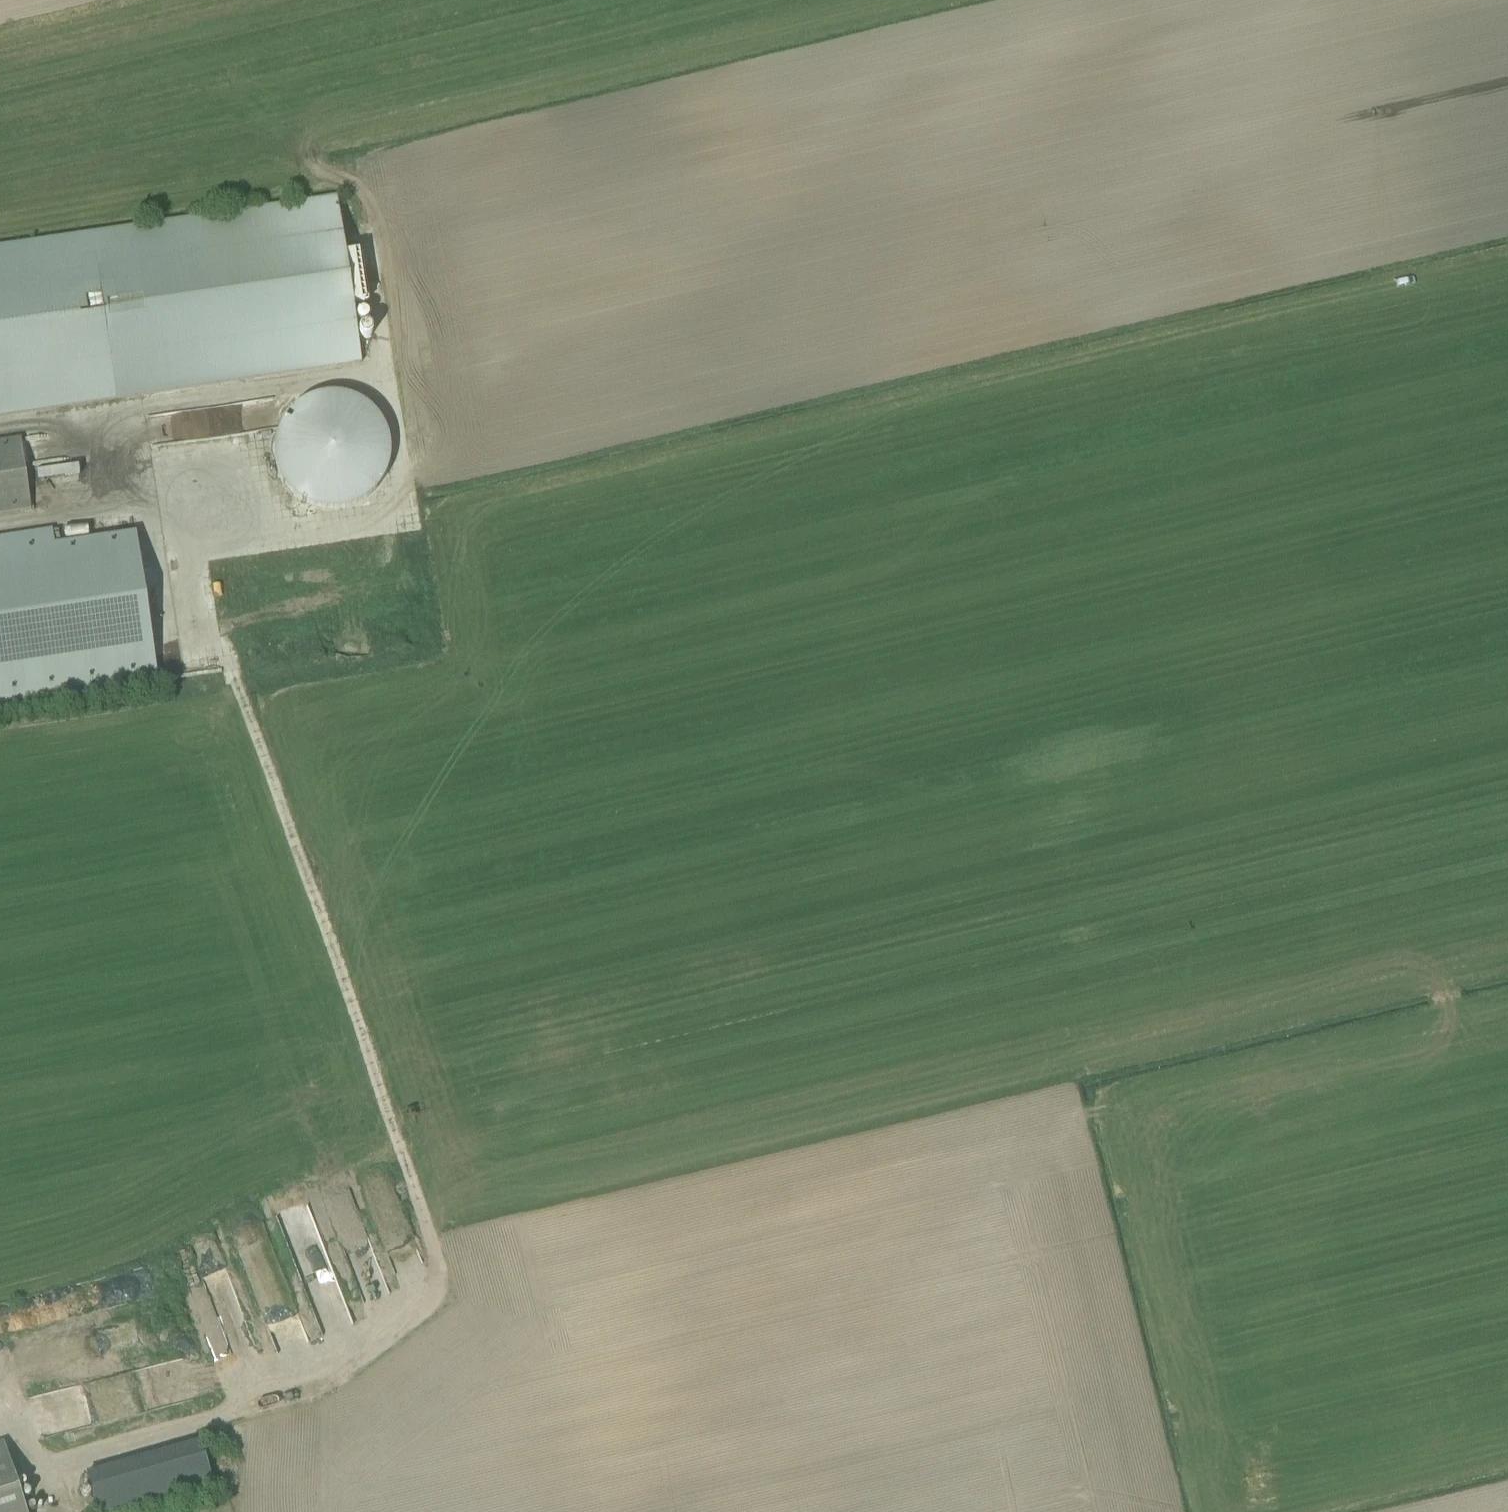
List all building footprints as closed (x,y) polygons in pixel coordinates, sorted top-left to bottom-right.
[(0,247),(0,416),(361,363),(337,197),(0,247)] [(379,397),(280,396),(279,502),(378,503),(379,397)] [(31,508),(21,439),(0,442),(0,513),(31,508)] [(158,681),(136,533),(55,545),(52,530),(0,537),(0,705),(158,681)] [(245,1256),(245,1264),(264,1264),(263,1231),(234,1232),(234,1256),(245,1256)] [(98,1511),(125,1511),(213,1487),(200,1440),(86,1472),(98,1511)] [(9,1454),(0,1457),(0,1511),(28,1511),(9,1454)]
